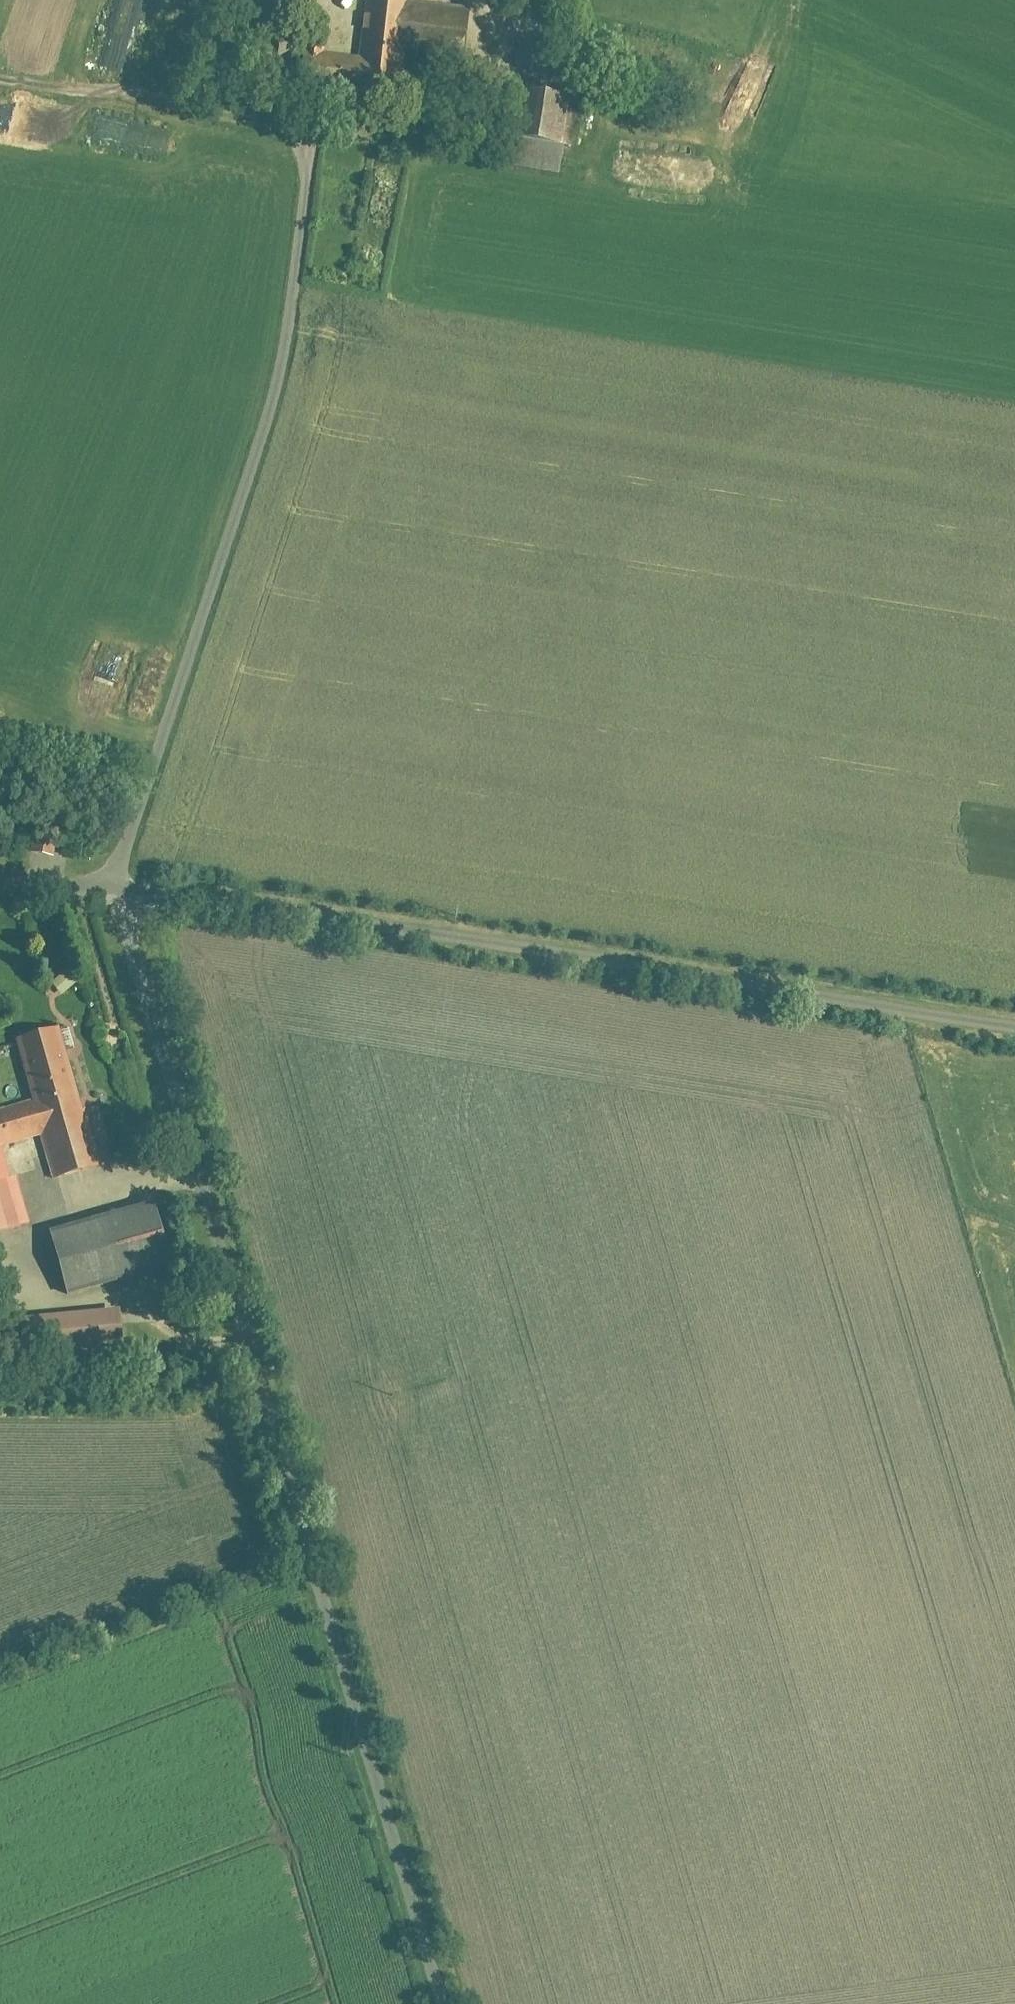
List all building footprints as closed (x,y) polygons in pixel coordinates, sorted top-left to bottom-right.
[(181,2),(290,14),(291,0),(182,0),(181,2)] [(410,42),(469,46),(472,7),(370,0),(368,0),(364,66),(408,69),(410,42)] [(311,74),(309,100),(394,107),(396,81),(311,74)] [(530,90),(523,139),(569,145),(576,96),(530,90)] [(58,836),(34,832),(31,848),(55,853),(58,836)] [(6,1145),(43,1136),(55,1180),(102,1168),(66,1028),(18,1041),(36,1109),(0,1118),(0,1241),(29,1233),(6,1145)] [(157,1206),(56,1233),(71,1291),(172,1265),(157,1206)] [(32,1321),(34,1362),(124,1359),(122,1318),(32,1321)]
